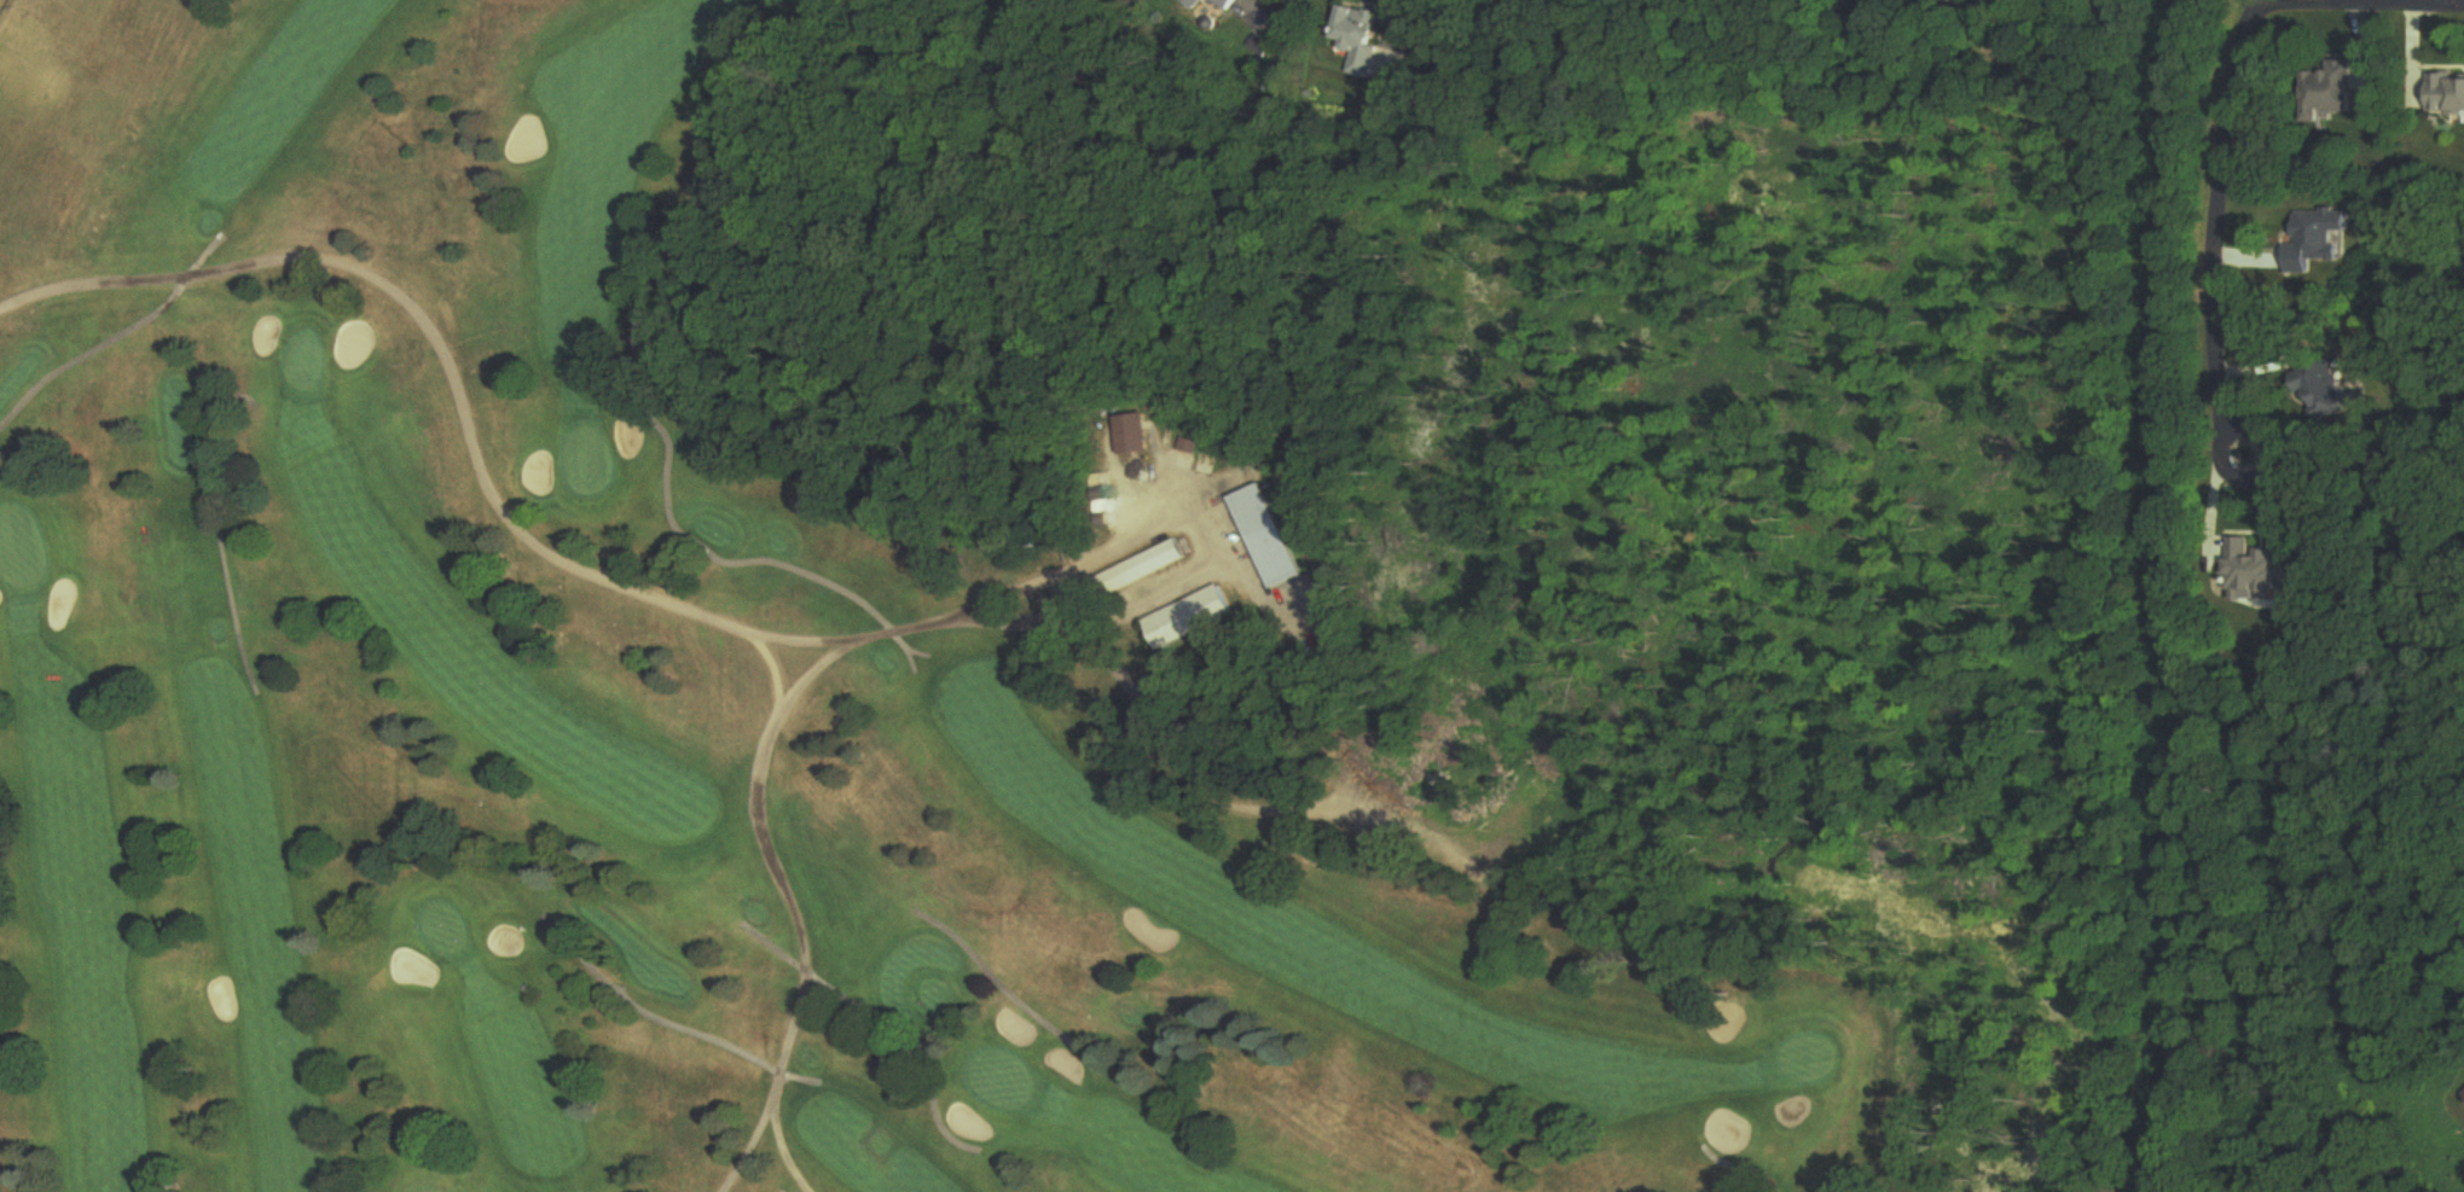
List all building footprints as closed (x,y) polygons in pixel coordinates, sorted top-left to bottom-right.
[(1178,0),(1195,12),(1203,0),(1178,0)] [(1238,0),(1209,0),(1229,14),(1238,0)] [(1386,15),(1345,6),(1337,42),(1347,44),(1345,52),(1354,54),(1349,75),(1371,80),(1386,15)] [(2356,62),(2333,62),(2333,72),(2308,72),(2307,122),(2323,122),(2323,114),(2355,115),(2356,62)] [(2463,115),(2463,78),(2437,78),(2436,113),(2462,113),(2461,115),(2463,115)] [(2306,374),(2321,424),(2357,413),(2343,363),(2306,374)] [(1149,455),(1146,416),(1116,419),(1120,458),(1149,455)] [(1272,592),(1304,579),(1266,485),(1234,498),(1272,592)] [(2233,605),(2293,605),(2293,553),(2257,553),(2257,540),(2233,540),(2233,605)] [(1095,577),(1103,598),(1186,563),(1178,543),(1095,577)] [(1235,617),(1221,587),(1144,622),(1158,652),(1235,617)]
